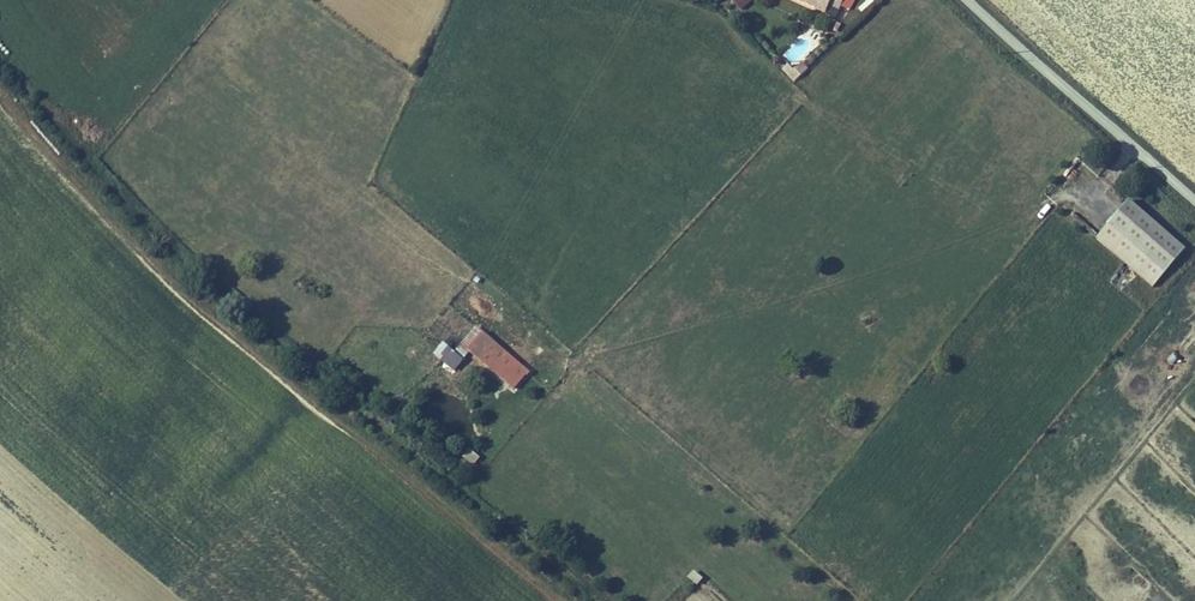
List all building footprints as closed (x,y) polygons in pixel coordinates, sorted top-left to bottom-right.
[(742,10),(751,0),(731,0),(742,10)] [(796,84),(811,66),(804,60),(793,74),(787,69),(783,72),(796,84)] [(1155,282),(1173,261),(1120,214),(1101,236),(1155,282)] [(516,390),(531,371),(475,325),(454,350),(443,342),(433,354),(454,371),(469,352),(516,390)] [(473,465),(480,457),(471,450),(464,458),(473,465)]
